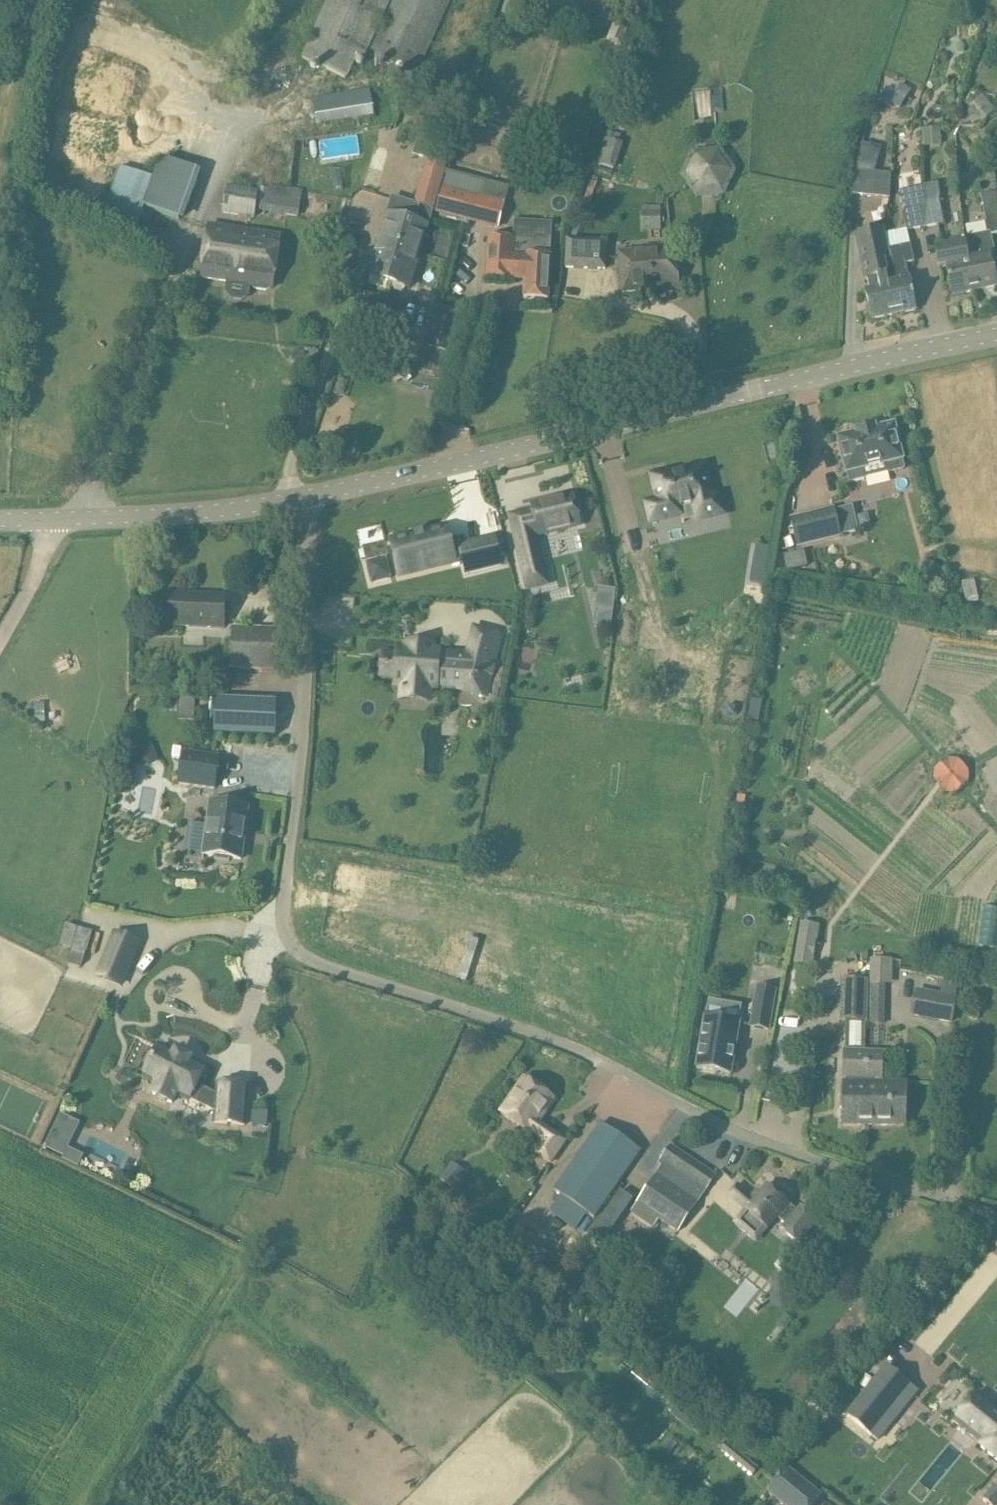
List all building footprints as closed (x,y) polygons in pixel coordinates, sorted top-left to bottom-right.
[(302,59),(348,80),(357,59),(384,0),(329,0),(302,59)] [(369,56),(417,78),(453,0),(395,0),(369,56)] [(629,32),(614,26),(607,44),(622,50),(629,32)] [(911,90),(900,83),(890,103),(901,109),(911,90)] [(375,116),(371,89),(315,98),(315,100),(313,100),(317,125),(375,116)] [(996,111),(980,93),(968,103),(985,121),(996,111)] [(941,147),(940,129),(923,130),(924,148),(941,147)] [(716,149),(715,133),(695,134),(697,151),(693,152),(682,176),(698,198),(724,195),(735,171),(720,149),(716,149)] [(881,149),(863,144),(856,171),(850,195),(890,199),(891,175),(875,174),(881,149)] [(201,172),(161,158),(144,207),(185,221),(201,172)] [(393,199),(378,249),(418,260),(428,226),(423,225),(427,211),(433,213),(446,164),(428,158),(415,205),(393,199)] [(941,198),(939,185),(900,192),(908,232),(944,225),(939,198),(941,198)] [(303,191),(271,186),(270,189),(258,187),(257,192),(228,187),(223,214),(255,220),(257,211),(299,218),(303,191)] [(505,204),(442,188),(437,215),(471,223),(471,220),(499,228),(505,204)] [(981,196),(990,234),(965,238),(975,291),(996,287),(990,253),(995,252),(992,235),(996,235),(996,193),(981,196)] [(661,213),(643,212),(643,231),(661,231),(661,213)] [(872,321),(895,316),(885,270),(893,268),(889,250),(885,229),(882,230),(880,224),(867,227),(868,233),(856,235),(866,281),(868,281),(870,289),(866,289),(872,321)] [(280,239),(211,228),(203,279),(272,290),(280,239)] [(524,299),(549,301),(551,257),(528,256),(529,243),(514,242),(514,240),(489,238),(487,279),(511,281),(511,278),(526,279),(524,299)] [(975,291),(965,238),(949,241),(950,247),(937,250),(940,269),(949,267),(953,294),(975,291)] [(605,241),(568,241),(567,264),(605,263),(605,241)] [(885,270),(895,316),(917,312),(907,265),(915,264),(911,245),(889,250),(893,268),(885,270)] [(656,287),(657,292),(679,290),(675,246),(657,248),(658,255),(638,257),(638,254),(619,256),(623,294),(647,291),(647,288),(656,287)] [(378,249),(369,278),(393,285),(392,288),(394,292),(401,294),(405,292),(406,289),(409,290),(418,260),(378,249)] [(462,312),(439,306),(427,349),(450,355),(462,312)] [(902,461),(894,426),(875,430),(875,428),(856,432),(856,435),(837,439),(846,474),(847,474),(850,484),(903,471),(901,461),(902,461)] [(784,457),(781,446),(769,449),(771,460),(784,457)] [(711,500),(704,469),(671,477),(671,474),(653,478),(659,503),(647,506),(651,524),(681,517),(679,509),(694,505),(698,522),(723,516),(718,498),(711,500)] [(535,537),(580,526),(573,497),(531,507),(533,514),(511,519),(519,552),(528,590),(547,585),(535,537)] [(833,511),(791,521),(798,548),(839,538),(859,533),(853,508),(833,512),(833,511)] [(447,529),(391,542),(399,577),(455,564),(455,563),(463,561),(463,562),(466,576),(501,567),(495,540),(466,547),(464,539),(450,542),(447,529)] [(783,557),(787,572),(808,568),(804,553),(783,557)] [(979,600),(974,580),(963,583),(968,603),(979,600)] [(226,597),(170,595),(169,628),(225,630),(226,597)] [(604,622),(603,630),(611,631),(612,623),(604,622)] [(281,631),(233,629),(231,671),(279,672),(281,631)] [(387,656),(386,677),(396,678),(395,687),(402,687),(402,695),(430,697),(430,689),(437,689),(438,674),(467,676),(467,675),(488,680),(485,695),(486,695),(497,651),(472,645),(469,657),(439,655),(440,652),(433,651),(433,650),(433,646),(405,645),(405,648),(405,649),(398,649),(398,657),(387,656)] [(169,702),(169,711),(178,711),(178,718),(195,719),(195,700),(178,700),(178,702),(169,702)] [(277,704),(216,701),(215,735),(276,738),(277,704)] [(152,745),(136,752),(143,770),(160,763),(152,745)] [(179,785),(215,790),(219,758),(183,753),(179,785)] [(946,792),(955,792),(968,781),(968,773),(957,759),(948,759),(935,769),(934,779),(946,792)] [(248,809),(210,804),(203,855),(214,857),(214,860),(229,862),(230,859),(241,860),(241,859),(238,859),(242,833),(244,834),(248,809)] [(814,966),(818,924),(799,923),(795,964),(814,966)] [(73,947),(86,951),(91,932),(78,928),(73,947)] [(996,950),(996,932),(966,930),(965,948),(996,950)] [(122,987),(140,942),(113,931),(95,975),(122,987)] [(869,980),(842,979),(840,1021),(867,1022),(869,980)] [(941,993),(956,994),(958,980),(943,979),(941,993)] [(886,984),(870,984),(870,1025),(885,1025),(886,984)] [(777,992),(759,989),(752,1028),(770,1031),(777,992)] [(958,997),(917,989),(912,1017),(952,1024),(958,997)] [(741,1025),(723,1022),(707,1019),(698,1069),(732,1075),(741,1025)] [(177,1096),(190,1102),(190,1101),(216,1113),(215,1124),(245,1127),(248,1087),(218,1084),(217,1095),(197,1086),(205,1070),(190,1063),(191,1059),(177,1052),(175,1056),(160,1048),(144,1080),(157,1086),(153,1095),(173,1105),(177,1096)] [(866,1127),(869,1053),(845,1053),(842,1127),(866,1127)] [(884,1054),(869,1053),(866,1127),(906,1127),(907,1086),(883,1086),(884,1054)] [(555,1098),(528,1079),(503,1114),(544,1142),(537,1152),(552,1163),(566,1141),(539,1122),(555,1098)] [(561,1195),(549,1212),(576,1231),(588,1214),(594,1218),(595,1218),(642,1151),(603,1124),(555,1191),(561,1195)] [(49,1140),(45,1148),(64,1157),(68,1149),(49,1140)] [(717,1177),(672,1146),(659,1164),(663,1167),(638,1204),(639,1204),(633,1212),(655,1227),(661,1219),(680,1232),(717,1177)] [(451,1164),(440,1180),(455,1190),(466,1174),(451,1164)] [(621,1185),(609,1213),(621,1219),(633,1191),(621,1185)] [(737,1187),(729,1197),(747,1212),(766,1229),(775,1218),(785,1226),(781,1231),(796,1244),(816,1222),(801,1208),(797,1213),(788,1204),(791,1200),(778,1188),(774,1193),(768,1187),(754,1202),(737,1187)] [(896,1396),(907,1405),(917,1392),(887,1368),(848,1416),(878,1441),(894,1421),(883,1412),(896,1396)] [(981,1448),(996,1461),(996,1410),(977,1393),(954,1422),(984,1445),(981,1448)] [(771,1419),(765,1427),(779,1437),(785,1430),(771,1419)] [(726,1442),(720,1449),(755,1477),(761,1470),(726,1442)] [(786,1470),(769,1492),(785,1504),(815,1504),(821,1498),(786,1470)] [(988,1496),(984,1501),(988,1504),(996,1504),(996,1499),(994,1501),(988,1496)]
